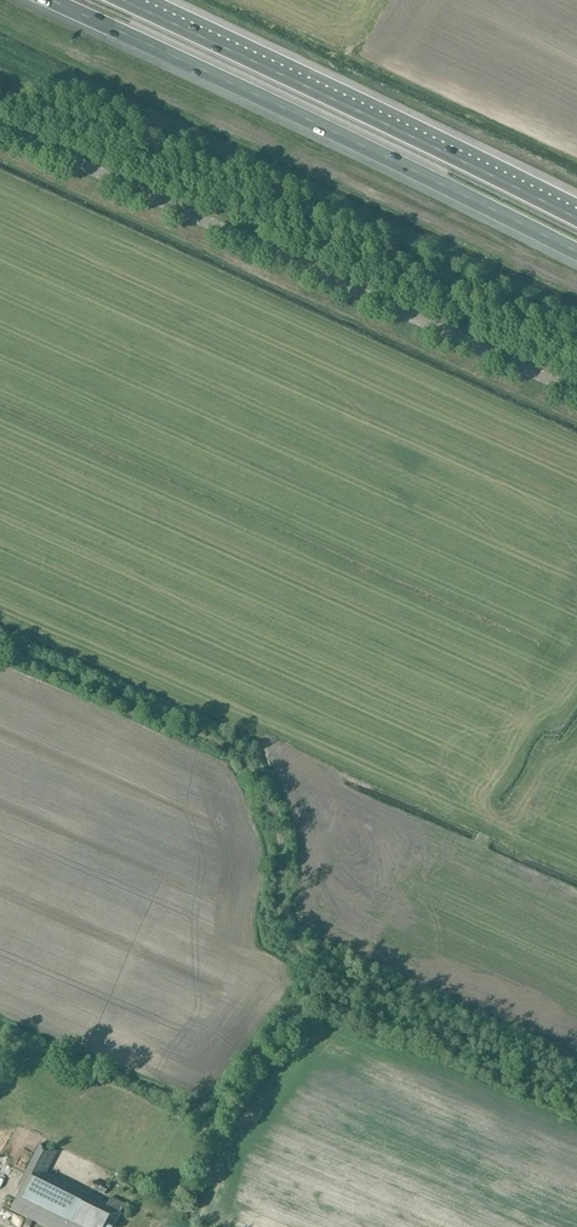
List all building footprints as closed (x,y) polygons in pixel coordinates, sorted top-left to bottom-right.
[(6,1166),(14,1152),(0,1144),(0,1170),(4,1164),(6,1166)] [(88,1193),(47,1173),(57,1152),(41,1144),(18,1188),(21,1189),(11,1210),(46,1226),(113,1226),(125,1204),(111,1198),(108,1205),(102,1201),(102,1200),(88,1193)] [(109,1188),(94,1181),(90,1188),(105,1196),(109,1188)]
